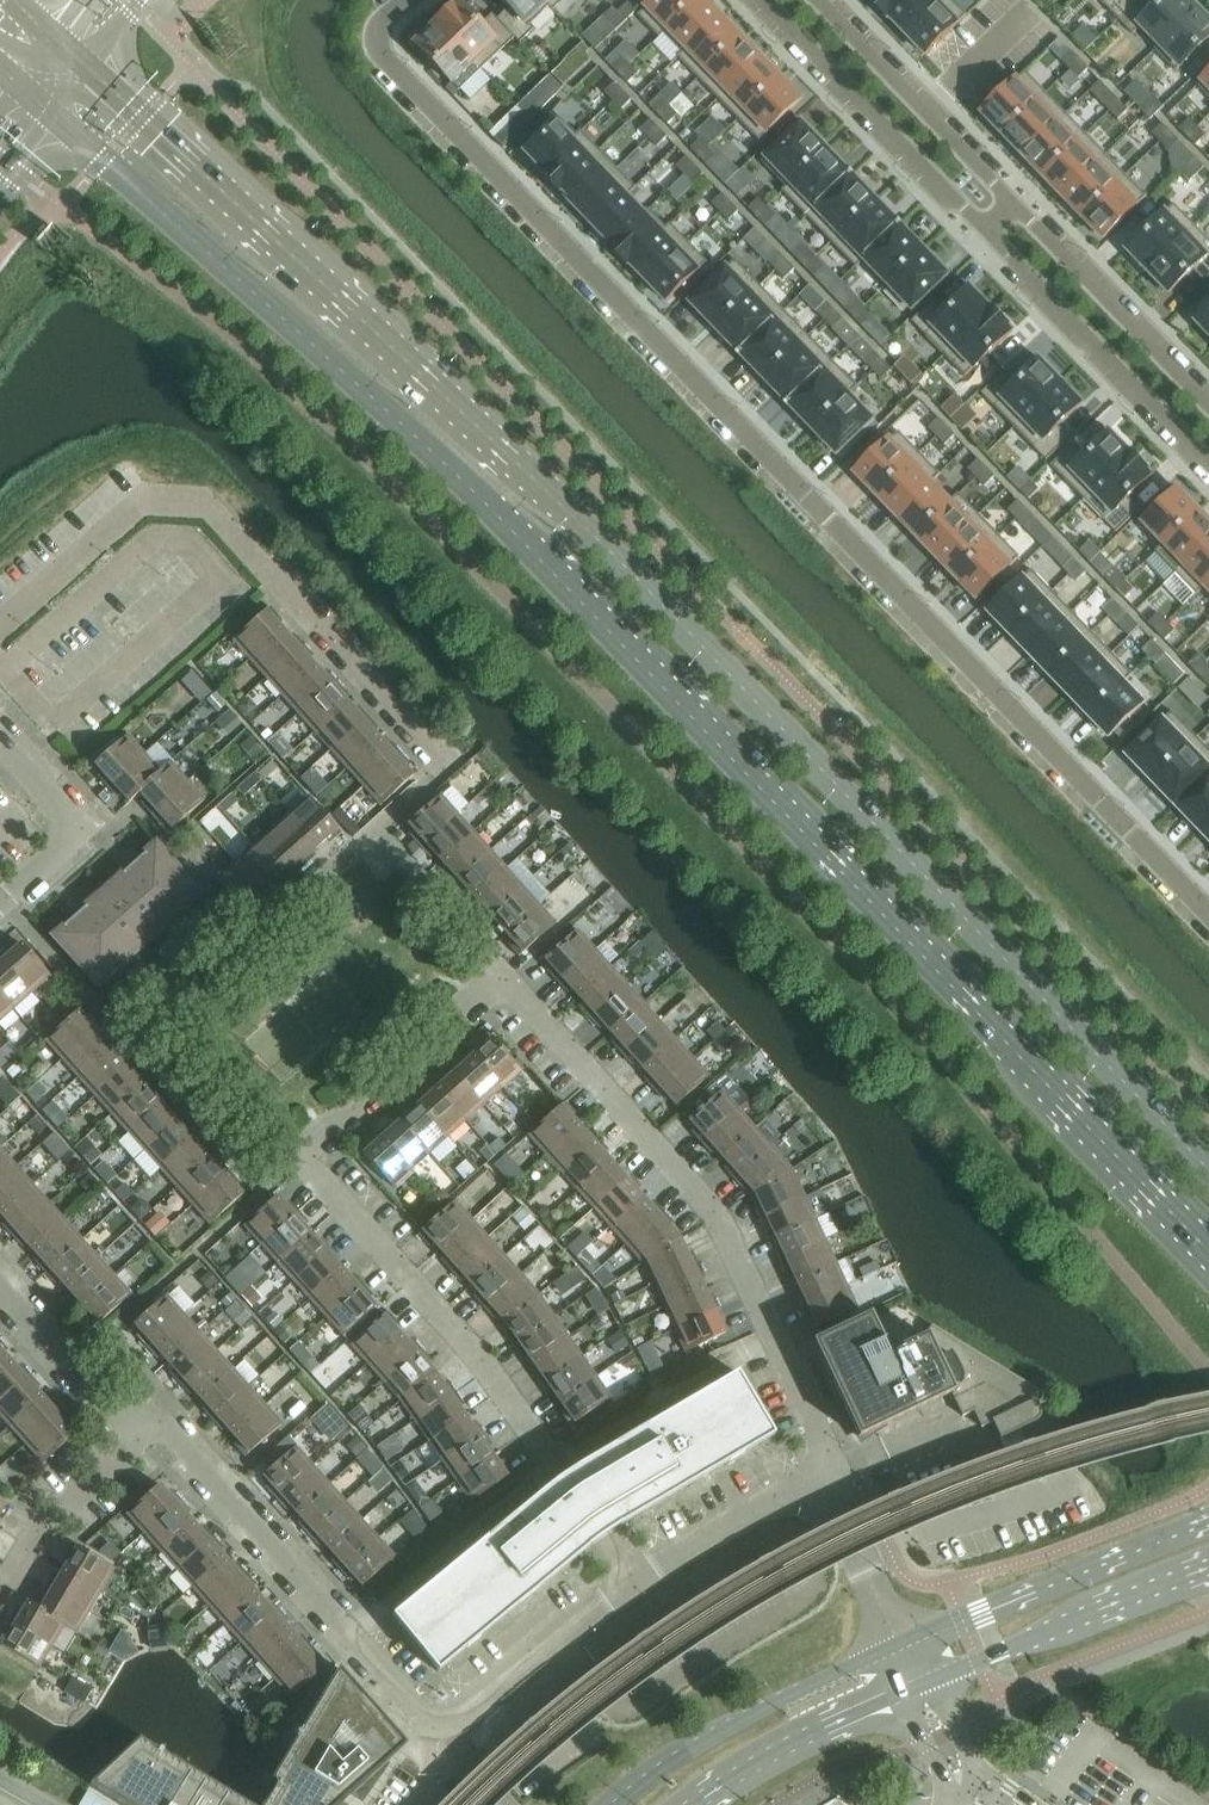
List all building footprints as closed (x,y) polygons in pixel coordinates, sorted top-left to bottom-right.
[(541,0),(500,0),(511,12),(499,24),(514,39),(519,44),(534,30),(530,26),(548,8),(552,13),(553,12),(541,0)] [(553,12),(565,0),(541,0),(553,12)] [(699,0),(656,0),(639,16),(659,38),(699,0)] [(724,15),(723,14),(722,15),(707,0),(699,0),(659,38),(660,39),(664,35),(683,54),(679,58),(724,15)] [(908,0),(872,0),(871,1),(889,19),(908,0)] [(945,0),(908,0),(889,19),(890,20),(891,19),(908,36),(945,0)] [(968,16),(952,0),(945,0),(908,36),(926,56),(968,16)] [(1120,21),(1141,0),(1099,0),(1120,21)] [(1120,21),(1134,36),(1142,28),(1159,46),(1155,50),(1156,51),(1201,8),(1193,0),(1166,0),(1155,11),(1144,0),(1141,0),(1120,21)] [(482,30),(456,3),(453,6),(434,23),(435,24),(481,71),(514,39),(499,24),(494,18),(482,30)] [(629,3),(619,13),(627,22),(637,12),(629,3)] [(604,18),(616,31),(617,32),(627,22),(614,8),(604,18)] [(1201,8),(1156,51),(1177,72),(1208,41),(1208,19),(1200,10),(1202,9),(1201,8)] [(699,79),(743,37),(735,29),(736,27),(732,24),(727,18),(724,15),(679,58),(699,79)] [(417,41),(413,44),(459,92),(460,91),(470,101),(490,81),(481,71),(435,24),(432,27),(428,23),(413,37),(417,41)] [(719,100),(764,56),(763,55),(762,57),(743,37),(699,79),(719,100)] [(1071,71),(1081,61),(1073,53),(1063,63),(1071,71)] [(739,120),(782,78),(774,70),(776,68),(772,65),(766,59),(767,59),(764,56),(719,100),(739,120)] [(612,67),(620,76),(631,66),(622,57),(612,67)] [(1081,61),(1071,71),(1079,80),(1089,70),(1081,61)] [(550,76),(563,89),(573,79),(560,66),(550,76)] [(639,74),(631,66),(620,76),(629,84),(639,74)] [(1004,136),(1047,94),(1026,72),(983,114),(1004,136)] [(552,99),(563,89),(550,76),(539,86),(552,99)] [(1198,87),(1208,98),(1208,77),(1198,87)] [(780,122),(803,100),(782,78),(739,120),(760,142),(780,122)] [(606,93),(614,102),(624,92),(616,83),(606,93)] [(614,102),(622,111),(632,101),(624,92),(614,102)] [(1022,158),(1067,114),(1047,94),(1004,136),(1012,144),(1010,146),(1022,158)] [(1111,112),(1121,102),(1113,94),(1102,104),(1111,112)] [(1151,121),(1164,108),(1154,97),(1141,111),(1151,121)] [(652,108),(660,117),(670,107),(662,98),(652,108)] [(1129,111),(1121,102),(1111,112),(1119,121),(1129,111)] [(668,125),(679,116),(670,107),(660,117),(668,125)] [(511,120),(521,130),(529,122),(519,111),(511,120)] [(1043,177),(1087,135),(1067,114),(1022,158),(1023,159),(1024,157),(1043,177)] [(540,173),(583,132),(582,131),(578,135),(559,116),(522,152),(541,171),(539,172),(540,173)] [(1198,128),(1190,120),(1180,130),(1188,138),(1198,128)] [(652,121),(643,129),(641,130),(650,139),(660,129),(652,121)] [(784,193),(828,150),(816,137),(817,136),(814,133),(813,134),(803,124),(783,143),(763,163),(787,188),(783,192),(784,193)] [(1161,143),(1171,133),(1163,124),(1153,134),(1161,143)] [(1188,138),(1196,147),(1207,137),(1198,128),(1188,138)] [(650,139),(658,148),(668,138),(660,129),(650,139)] [(558,191),(601,151),(583,132),(540,173),(558,191)] [(1169,152),(1180,142),(1171,133),(1161,143),(1169,152)] [(1062,199),(1107,156),(1087,135),(1043,177),(1052,186),(1050,187),(1062,199)] [(691,150),(700,158),(709,149),(710,148),(702,140),(691,150)] [(709,149),(700,158),(708,167),(718,157),(710,148),(709,149)] [(808,218),(854,173),(853,172),(851,174),(843,166),(844,165),(841,162),(841,163),(828,150),(784,193),(808,218)] [(577,209),(618,169),(601,151),(558,191),(559,192),(560,191),(577,209)] [(1083,218),(1127,176),(1107,156),(1062,199),(1063,200),(1064,199),(1083,218)] [(696,166),(687,158),(679,165),(677,168),(685,176),(696,166)] [(1181,171),(1191,181),(1205,168),(1195,158),(1181,171)] [(694,185),(704,175),(696,166),(685,176),(686,177),(694,185)] [(595,228),(636,188),(618,169),(577,209),(595,228)] [(832,243),(877,200),(864,187),(865,186),(862,183),(861,184),(854,176),(855,174),(854,173),(808,218),(832,243)] [(1104,240),(1147,198),(1127,176),(1083,218),(1104,240)] [(714,203),(713,205),(721,213),(731,203),(723,195),(714,203)] [(612,245),(611,246),(612,247),(646,214),(628,196),(595,228),(612,245)] [(749,209),(758,218),(768,208),(760,200),(749,209)] [(901,225),(903,223),(901,222),(899,224),(892,216),(892,215),(890,212),(889,213),(877,200),(832,243),(857,269),(864,260),(901,225)] [(1150,202),(1141,211),(1147,218),(1157,208),(1150,202)] [(731,203),(721,213),(729,222),(740,212),(731,203)] [(1175,205),(1128,251),(1148,271),(1146,273),(1147,274),(1196,226),(1175,205)] [(768,208),(758,218),(766,227),(776,217),(768,208)] [(630,266),(672,225),(671,224),(667,228),(650,210),(646,214),(612,247),(630,266)] [(649,283),(690,243),(672,225),(630,266),(631,267),(632,266),(649,283)] [(889,285),(925,250),(901,225),(864,260),(889,285)] [(1147,274),(1164,291),(1166,290),(1169,294),(1194,271),(1205,283),(1208,279),(1208,240),(1196,226),(1147,274)] [(668,303),(709,263),(705,259),(690,243),(649,283),(668,303)] [(814,256),(803,244),(792,254),(803,266),(814,256)] [(925,250),(889,285),(914,311),(950,276),(925,250)] [(779,253),(769,263),(777,271),(787,261),(779,253)] [(825,267),(814,256),(803,266),(814,277),(825,267)] [(736,261),(691,304),(701,314),(701,315),(704,318),(704,317),(717,330),(761,287),(736,261)] [(787,261),(777,271),(785,280),(796,270),(787,261)] [(761,287),(717,330),(729,342),(728,343),(731,346),(732,345),(739,353),(738,355),(739,356),(785,312),(761,287)] [(936,301),(913,323),(924,334),(945,356),(993,310),(972,288),(947,313),(936,301)] [(846,310),(854,318),(864,308),(856,300),(846,310)] [(827,303),(817,313),(825,321),(836,311),(827,303)] [(864,308),(854,318),(862,327),(873,317),(864,308)] [(993,310),(945,356),(966,377),(1014,332),(993,310)] [(825,321),(834,330),(844,320),(836,311),(825,321)] [(1197,323),(1208,336),(1208,311),(1197,323)] [(785,312),(739,356),(740,358),(742,356),(750,364),(749,364),(752,368),(753,367),(765,380),(810,337),(785,312)] [(892,358),(906,344),(896,334),(882,347),(892,358)] [(810,337),(765,380),(777,392),(777,393),(779,396),(780,396),(788,403),(786,405),(787,407),(834,362),(810,337)] [(876,353),(865,363),(874,372),(884,361),(876,353)] [(884,361),(874,372),(882,380),(892,370),(884,361)] [(1006,372),(983,394),(1015,428),(1064,381),(1047,363),(1045,364),(1042,361),(1017,384),(1006,372)] [(834,362),(787,407),(789,408),(790,406),(798,414),(797,415),(800,418),(801,417),(813,430),(858,387),(834,362)] [(1064,381),(1015,428),(1047,462),(1070,439),(1059,427),(1083,404),(1064,383),(1065,382),(1064,381)] [(858,387),(813,430),(825,443),(828,446),(838,456),(875,421),(851,395),(859,388),(858,387)] [(956,396),(942,409),(952,419),(965,406),(956,396)] [(939,419),(929,429),(937,438),(948,427),(939,419)] [(948,427),(937,438),(946,446),(956,436),(948,427)] [(900,432),(856,474),(877,496),(920,454),(900,432)] [(1075,444),(1052,466),(1085,500),(1132,454),(1111,433),(1087,456),(1075,444)] [(920,454),(877,496),(885,504),(884,506),(895,518),(940,474),(920,454)] [(1132,454),(1085,500),(1117,534),(1140,511),(1129,499),(1153,476),(1149,473),(1150,472),(1133,454),(1132,455),(1132,454)] [(979,460),(969,470),(977,479),(987,469),(979,460)] [(987,469),(977,479),(985,487),(996,477),(987,469)] [(940,474),(895,518),(896,519),(898,518),(917,537),(960,495),(959,494),(951,502),(933,483),(941,475),(940,474)] [(1031,481),(1021,491),(1030,500),(1040,490),(1031,481)] [(1180,490),(1144,524),(1164,545),(1156,553),(1157,554),(1200,511),(1180,490)] [(960,495),(917,537),(925,546),(923,548),(926,552),(934,560),(980,516),(960,495)] [(1019,501),(1009,511),(1017,520),(1027,510),(1019,501)] [(1027,510),(1017,520),(1025,529),(1036,519),(1027,510)] [(1157,554),(1175,573),(1176,574),(1208,543),(1208,520),(1200,511),(1157,554)] [(980,516),(934,560),(935,561),(938,559),(956,578),(1000,536),(980,516)] [(1000,536),(956,578),(977,600),(1021,558),(1000,536)] [(1165,586),(1185,606),(1196,595),(1208,583),(1208,543),(1176,574),(1165,586)] [(1074,559),(1064,569),(1070,576),(1081,566),(1074,559)] [(1081,566),(1070,576),(1077,582),(1087,573),(1081,566)] [(1115,567),(1104,577),(1117,591),(1128,581),(1115,567)] [(1034,571),(989,612),(1010,634),(1054,592),(1034,571)] [(1128,581),(1117,591),(1126,600),(1136,590),(1128,581)] [(1196,595),(1208,608),(1208,583),(1196,595)] [(1054,592),(1010,634),(1018,642),(1017,644),(1029,656),(1074,613),(1054,592)] [(1114,600),(1104,610),(1110,617),(1120,607),(1114,600)] [(1120,607),(1110,617),(1117,624),(1127,614),(1120,607)] [(233,642),(250,661),(283,631),(273,620),(277,616),(270,608),(233,642)] [(1074,613),(1029,656),(1029,657),(1031,655),(1050,675),(1094,634),(1074,613)] [(1159,614),(1149,624),(1157,633),(1168,623),(1159,614)] [(1168,623),(1157,633),(1166,641),(1176,631),(1168,623)] [(283,631),(250,661),(266,679),(303,646),(297,638),(293,642),(283,631)] [(1094,634),(1050,675),(1058,683),(1057,685),(1068,697),(1113,654),(1094,634)] [(1154,641),(1143,651),(1150,658),(1160,648),(1154,641)] [(303,646),(266,679),(282,697),(315,667),(305,656),(310,653),(303,646)] [(1160,648),(1150,658),(1157,665),(1167,655),(1160,648)] [(1113,654),(1068,697),(1069,698),(1071,697),(1090,716),(1133,675),(1113,654)] [(1199,655),(1189,665),(1197,674),(1207,664),(1199,655)] [(1197,674),(1208,686),(1208,665),(1207,664),(1197,674)] [(315,667),(282,697),(299,715),(336,682),(329,675),(325,678),(315,667)] [(183,677),(181,679),(191,690),(202,681),(192,670),(183,677)] [(1133,675),(1090,716),(1110,738),(1145,704),(1125,683),(1134,676),(1133,675)] [(336,682),(299,715),(315,733),(348,704),(338,693),(342,689),(336,682)] [(214,694),(206,701),(217,713),(225,706),(214,694)] [(248,697),(238,706),(247,716),(253,710),(253,702),(248,697)] [(348,704),(315,733),(331,751),(368,718),(362,711),(358,715),(348,704)] [(1173,712),(1128,756),(1138,766),(1137,767),(1140,770),(1140,769),(1153,782),(1198,739),(1173,712)] [(368,718),(331,751),(347,769),(380,740),(370,729),(375,725),(368,718)] [(268,729),(261,735),(268,743),(275,737),(268,729)] [(101,781),(108,788),(145,755),(128,736),(95,766),(105,778),(101,781)] [(251,738),(241,747),(254,762),(264,753),(251,738)] [(1153,782),(1165,795),(1164,796),(1167,799),(1168,798),(1176,806),(1174,807),(1175,808),(1208,776),(1208,750),(1198,739),(1153,782)] [(380,740),(347,769),(364,788),(401,754),(394,747),(390,751),(380,740)] [(286,743),(276,752),(279,755),(284,761),(294,752),(286,743)] [(401,754),(364,788),(381,807),(413,777),(403,765),(407,761),(401,754)] [(145,755),(108,788),(114,796),(118,792),(129,804),(139,794),(139,793),(161,773),(160,772),(145,755)] [(139,793),(139,794),(149,804),(144,808),(151,815),(188,782),(171,763),(160,772),(161,773),(139,793)] [(1175,808),(1177,809),(1178,808),(1186,816),(1185,817),(1188,820),(1189,819),(1201,832),(1208,824),(1208,776),(1175,808)] [(188,782),(151,815),(157,822),(161,819),(172,830),(205,801),(188,782)] [(441,796),(408,826),(418,837),(414,841),(421,848),(458,815),(468,806),(451,787),(441,796)] [(308,797),(289,814),(319,847),(330,837),(334,841),(342,834),(308,797)] [(289,814),(271,830),(305,867),(312,861),(308,857),(319,847),(289,814)] [(458,815),(421,848),(427,855),(431,852),(441,863),(474,833),(458,815)] [(1201,832),(1208,840),(1208,824),(1201,832)] [(271,830),(253,847),(283,879),(294,869),(298,874),(305,867),(271,830)] [(474,833),(441,863),(451,874),(447,878),(453,885),(490,851),(474,833)] [(253,847),(235,863),(268,900),(275,894),(272,889),(283,879),(253,847)] [(490,851),(453,885),(459,892),(464,888),(474,899),(506,869),(490,851)] [(70,933),(59,943),(92,980),(103,970),(109,976),(124,963),(123,962),(117,956),(168,911),(173,917),(174,918),(189,905),(183,898),(194,888),(161,852),(150,862),(145,856),(146,856),(145,855),(125,872),(121,869),(80,906),(84,909),(64,927),(65,928),(70,933)] [(506,869),(474,899),(483,910),(479,914),(485,921),(533,878),(517,860),(506,869)] [(268,900),(235,863),(216,880),(246,913),(257,902),(261,906),(268,900)] [(533,878),(485,921),(492,928),(496,924),(506,935),(539,906),(549,896),(533,878)] [(539,906),(506,935),(516,946),(512,950),(519,958),(556,925),(539,906)] [(551,976),(557,983),(594,950),(577,931),(562,944),(548,957),(544,960),(555,972),(551,976)] [(556,937),(542,950),(548,957),(562,944),(556,937)] [(640,942),(629,951),(636,959),(647,949),(640,942)] [(0,956),(0,959),(32,994),(51,977),(21,945),(9,955),(5,951),(0,956)] [(594,950),(557,983),(563,990),(568,986),(578,997),(611,968),(594,950)] [(179,954),(159,971),(176,990),(196,973),(179,954)] [(13,1011),(32,994),(0,959),(0,996),(13,1011)] [(611,968),(578,997),(587,1008),(583,1012),(590,1019),(627,986),(611,968)] [(627,986),(590,1019),(596,1026),(600,1022),(610,1034),(643,1004),(627,986)] [(13,1011),(0,996),(0,1023),(13,1011)] [(643,1004),(610,1034),(620,1044),(616,1048),(622,1055),(659,1022),(643,1004)] [(46,1042),(63,1061),(100,1027),(93,1020),(89,1024),(79,1012),(46,1042)] [(659,1022),(622,1055),(628,1063),(633,1059),(643,1070),(675,1040),(659,1022)] [(717,1023),(707,1033),(713,1040),(724,1030),(717,1023)] [(730,1026),(712,1044),(722,1054),(740,1036),(730,1026)] [(100,1027),(63,1061),(79,1079),(112,1049),(102,1038),(106,1035),(100,1027)] [(484,1046),(473,1056),(502,1089),(510,1098),(528,1082),(520,1073),(521,1072),(488,1035),(480,1042),(484,1046)] [(675,1040),(643,1070),(652,1081),(648,1085),(655,1092),(692,1058),(675,1040)] [(9,1043),(1,1050),(10,1061),(19,1053),(9,1043)] [(112,1049),(79,1079),(95,1097),(132,1064),(126,1057),(122,1060),(112,1049)] [(458,1062),(451,1068),(484,1106),(502,1089),(473,1056),(462,1066),(458,1062)] [(692,1058),(655,1092),(661,1099),(665,1095),(676,1107),(709,1077),(692,1058)] [(132,1064),(95,1097),(112,1115),(144,1086),(134,1075),(139,1071),(132,1064)] [(448,1079),(437,1089),(466,1122),(484,1106),(451,1068),(444,1075),(448,1079)] [(726,1074),(687,1109),(694,1117),(688,1121),(699,1133),(695,1137),(701,1144),(738,1111),(750,1101),(726,1074)] [(0,1078),(0,1098),(10,1108),(21,1098),(2,1076),(0,1078)] [(144,1086),(112,1115),(128,1134),(165,1100),(159,1093),(155,1097),(144,1086)] [(422,1095),(415,1101),(448,1138),(466,1122),(437,1089),(425,1099),(422,1095)] [(165,1100),(128,1134),(144,1152),(177,1122),(167,1111),(172,1108),(165,1100)] [(411,1112),(400,1121),(430,1154),(448,1138),(415,1101),(407,1107),(411,1112)] [(536,1103),(524,1114),(531,1122),(544,1111),(536,1103)] [(528,1136),(545,1155),(578,1126),(568,1115),(573,1111),(565,1103),(528,1136)] [(738,1111),(701,1144),(708,1151),(712,1147),(722,1158),(755,1129),(738,1111)] [(37,1118),(29,1125),(38,1135),(46,1128),(37,1118)] [(755,1129),(722,1158),(732,1169),(727,1173),(734,1180),(771,1147),(770,1146),(780,1136),(765,1119),(755,1129)] [(385,1127),(378,1134),(412,1171),(430,1154),(400,1121),(389,1131),(385,1127)] [(177,1122),(144,1152),(161,1170),(198,1137),(191,1130),(187,1133),(177,1122)] [(578,1126),(545,1155),(561,1173),(599,1140),(592,1133),(588,1137),(578,1126)] [(412,1171),(378,1134),(371,1140),(375,1144),(363,1155),(393,1188),(412,1171)] [(198,1137),(161,1170),(177,1188),(210,1159),(200,1148),(204,1144),(198,1137)] [(87,1140),(76,1150),(91,1167),(102,1157),(87,1140)] [(499,1140),(489,1148),(496,1156),(506,1148),(499,1140)] [(599,1140),(561,1173),(578,1192),(611,1162),(601,1151),(605,1147),(599,1140)] [(487,1146),(480,1152),(489,1162),(496,1156),(489,1148),(487,1146)] [(771,1147),(734,1180),(740,1187),(744,1183),(754,1195),(792,1170),(771,1147)] [(0,1150),(0,1182),(17,1167),(0,1149),(0,1150)] [(210,1159),(177,1188),(193,1206),(230,1173),(224,1166),(219,1169),(210,1159)] [(466,1161),(456,1170),(465,1180),(475,1172),(466,1161)] [(611,1162),(578,1192),(594,1210),(631,1176),(625,1169),(620,1173),(611,1162)] [(103,1163),(94,1171),(108,1185),(117,1177),(103,1163)] [(0,1182),(0,1215),(33,1186),(17,1167),(0,1182)] [(792,1170),(754,1195),(761,1208),(756,1211),(760,1219),(805,1198),(792,1170)] [(230,1173),(193,1206),(210,1225),(243,1196),(232,1184),(236,1180),(230,1173)] [(91,1175),(82,1184),(92,1195),(101,1187),(91,1175)] [(631,1176),(594,1210),(610,1228),(643,1198),(633,1187),(637,1183),(631,1176)] [(126,1184),(117,1192),(125,1202),(135,1194),(126,1184)] [(33,1186),(0,1215),(10,1227),(6,1230),(12,1237),(50,1204),(33,1186)] [(442,1189),(435,1196),(442,1205),(450,1198),(442,1189)] [(432,1194),(418,1207),(428,1217),(442,1205),(435,1196),(432,1194)] [(245,1227),(261,1246),(299,1213),(292,1206),(288,1209),(277,1197),(245,1227)] [(643,1198),(610,1228),(626,1246),(664,1213),(657,1205),(653,1209),(643,1198)] [(805,1198),(760,1219),(764,1228),(769,1226),(775,1239),(815,1220),(805,1198)] [(429,1239),(439,1250),(472,1221),(455,1202),(418,1235),(425,1243),(429,1239)] [(137,1203),(130,1210),(140,1221),(152,1210),(146,1204),(137,1203)] [(50,1204),(12,1237),(19,1245),(23,1241),(33,1252),(66,1222),(50,1204)] [(543,1206),(536,1213),(543,1221),(550,1214),(543,1206)] [(523,1209),(513,1218),(525,1231),(535,1222),(523,1209)] [(299,1213),(261,1246),(278,1264),(311,1235),(301,1224),(305,1220),(299,1213)] [(664,1213),(626,1246),(643,1264),(680,1240),(666,1223),(670,1220),(664,1213)] [(815,1220),(775,1239),(782,1252),(777,1255),(781,1263),(826,1242),(825,1240),(838,1233),(829,1213),(815,1220)] [(848,1215),(837,1221),(842,1230),(853,1225),(848,1215)] [(156,1216),(144,1226),(154,1237),(166,1227),(156,1216)] [(472,1221),(439,1250),(449,1261),(445,1265),(451,1272),(488,1239),(472,1221)] [(66,1222),(33,1252),(43,1263),(38,1267),(45,1274),(82,1240),(66,1222)] [(311,1235),(278,1264),(294,1282),(331,1249),(325,1242),(320,1246),(311,1235)] [(550,1238),(540,1247),(545,1253),(555,1244),(550,1238)] [(488,1239),(451,1272),(458,1279),(462,1276),(472,1287),(504,1257),(488,1239)] [(82,1240),(45,1274),(51,1281),(55,1277),(65,1288),(98,1259),(82,1240)] [(680,1240),(643,1264),(653,1287),(699,1265),(694,1257),(689,1259),(680,1240)] [(576,1241),(567,1249),(576,1259),(585,1251),(576,1241)] [(826,1242),(781,1263),(785,1272),(790,1269),(796,1283),(836,1264),(826,1242)] [(331,1249),(294,1282),(310,1300),(343,1271),(333,1260),(337,1256),(331,1249)] [(504,1257),(472,1287),(482,1298),(477,1301),(484,1308),(521,1275),(504,1257)] [(98,1259),(65,1288),(75,1299),(71,1303),(77,1310),(114,1277),(98,1259)] [(836,1264),(796,1283),(803,1296),(797,1299),(801,1307),(847,1286),(836,1264)] [(699,1265),(653,1287),(664,1309),(704,1290),(697,1276),(703,1274),(699,1265)] [(343,1271),(310,1300),(326,1318),(364,1285),(357,1278),(353,1282),(343,1271)] [(208,1272),(201,1278),(210,1288),(218,1282),(208,1272)] [(521,1275),(484,1308),(490,1316),(494,1312),(504,1323),(539,1296),(521,1275)] [(114,1277),(77,1310),(84,1317),(88,1313),(99,1325),(131,1296),(114,1277)] [(364,1285),(326,1318),(343,1337),(376,1308),(366,1296),(370,1292),(364,1285)] [(847,1286),(801,1307),(805,1316),(811,1313),(817,1328),(857,1309),(847,1286)] [(252,1287),(241,1296),(251,1307),(261,1298),(252,1287)] [(596,1290),(587,1296),(600,1316),(608,1310),(606,1305),(596,1290)] [(704,1290),(664,1309),(674,1331),(719,1309),(715,1300),(710,1303),(704,1290)] [(622,1291),(611,1296),(615,1303),(625,1298),(622,1291)] [(141,1341),(147,1349),(184,1315),(167,1296),(134,1326),(145,1338),(141,1341)] [(539,1296),(504,1323),(513,1335),(508,1339),(514,1347),(555,1318),(539,1296)] [(236,1302),(224,1312),(236,1325),(247,1315),(236,1302)] [(719,1309),(674,1331),(685,1354),(725,1335),(718,1320),(723,1318),(719,1309)] [(274,1312),(266,1320),(274,1329),(282,1321),(274,1312)] [(351,1346),(368,1365),(401,1336),(391,1325),(395,1321),(388,1313),(351,1346)] [(184,1315),(147,1349),(153,1356),(158,1352),(167,1363),(200,1333),(184,1315)] [(813,1343),(840,1400),(841,1402),(840,1403),(840,1404),(847,1401),(858,1439),(951,1394),(962,1418),(974,1412),(981,1429),(993,1423),(1000,1440),(1035,1423),(1036,1423),(1038,1421),(1039,1419),(1040,1418),(1040,1416),(1040,1414),(1040,1413),(1040,1411),(1039,1410),(1038,1408),(1037,1406),(1043,1396),(931,1328),(925,1338),(887,1356),(881,1344),(883,1343),(882,1343),(869,1317),(813,1343)] [(555,1318),(514,1347),(519,1354),(524,1351),(532,1363),(569,1338),(555,1318)] [(280,1327),(274,1333),(284,1344),(290,1338),(280,1327)] [(639,1332),(631,1337),(637,1348),(646,1344),(639,1332)] [(200,1333),(167,1363),(177,1374),(173,1378),(179,1385),(217,1351),(200,1333)] [(619,1333),(608,1341),(616,1354),(628,1346),(619,1333)] [(401,1336),(368,1365),(384,1383),(422,1350),(415,1343),(411,1347),(401,1336)] [(569,1338),(532,1363),(541,1375),(536,1379),(542,1386),(582,1358),(569,1338)] [(10,1362),(1,1351),(5,1347),(0,1341),(0,1371),(10,1362)] [(422,1350),(384,1383),(401,1402),(436,1374),(424,1361),(428,1357),(422,1350)] [(217,1351),(179,1385),(186,1392),(190,1388),(200,1399),(233,1370),(217,1351)] [(632,1354),(621,1361),(627,1370),(637,1363),(638,1362),(632,1354)] [(656,1356),(643,1363),(651,1378),(664,1371),(656,1356)] [(582,1358),(542,1386),(547,1394),(552,1391),(560,1403),(596,1378),(582,1358)] [(233,1370),(200,1399),(210,1410),(205,1414),(212,1421),(249,1388),(247,1386),(258,1376),(243,1360),(233,1370)] [(0,1371),(0,1404),(31,1376),(25,1369),(20,1373),(10,1362),(0,1371)] [(438,1673),(503,1620),(602,1538),(774,1437),(738,1374),(561,1477),(392,1617),(438,1673)] [(436,1374),(401,1402),(415,1422),(456,1394),(450,1386),(446,1389),(436,1374)] [(0,1404),(0,1416),(10,1427),(43,1398),(33,1387),(37,1383),(31,1376),(0,1404)] [(596,1378),(560,1403),(569,1415),(564,1419),(570,1427),(611,1399),(596,1378)] [(249,1388),(212,1421),(218,1428),(222,1424),(232,1435),(265,1406),(249,1388)] [(456,1394),(415,1422),(429,1442),(465,1417),(457,1405),(461,1401),(456,1394)] [(43,1398),(10,1427),(26,1445),(63,1412),(57,1405),(53,1409),(43,1398)] [(326,1405),(315,1415),(335,1438),(346,1428),(326,1405)] [(265,1406),(232,1435),(242,1446),(238,1450),(245,1458),(282,1425),(265,1406)] [(360,1406),(348,1416),(363,1432),(374,1423),(360,1406)] [(63,1412),(26,1445),(43,1464),(76,1435),(65,1423),(70,1419),(63,1412)] [(429,1442),(417,1450),(431,1470),(443,1462),(484,1433),(478,1426),(474,1429),(465,1417),(429,1442)] [(484,1433),(443,1462),(457,1482),(493,1457),(485,1445),(489,1441),(484,1433)] [(357,1437),(348,1445),(358,1456),(366,1450),(367,1449),(357,1437)] [(394,1437),(377,1448),(386,1461),(403,1449),(394,1437)] [(270,1493),(276,1500),(313,1466),(296,1447),(263,1477),(274,1489),(270,1493)] [(493,1457),(457,1482),(471,1503),(512,1474),(506,1465),(501,1469),(493,1457)] [(399,1463),(390,1469),(399,1482),(408,1475),(399,1463)] [(313,1466),(276,1500),(282,1507),(287,1503),(296,1514),(329,1485),(313,1466)] [(382,1471),(371,1481),(381,1491),(392,1482),(382,1471)] [(329,1485),(296,1514),(306,1525),(302,1529),(308,1536),(346,1503),(329,1485)] [(127,1515),(144,1534),(181,1501),(175,1494),(170,1498),(160,1486),(127,1515)] [(395,1491),(386,1499),(395,1511),(405,1502),(395,1491)] [(431,1499),(419,1508),(427,1520),(440,1511),(431,1499)] [(0,1514),(5,1517),(11,1508),(0,1501),(0,1515),(0,1514)] [(181,1501),(144,1534),(160,1552),(193,1523),(183,1512),(187,1508),(181,1501)] [(346,1503),(308,1536),(315,1543),(319,1539),(329,1550),(362,1521),(346,1503)] [(412,1512),(400,1522),(409,1532),(421,1522),(412,1512)] [(362,1521),(329,1550),(339,1561),(335,1565),(341,1572),(378,1539),(362,1521)] [(193,1523),(160,1552),(176,1571),(214,1537),(207,1530),(203,1534),(193,1523)] [(214,1537),(176,1571),(193,1589),(226,1559),(216,1548),(220,1544),(214,1537)] [(378,1539),(341,1572),(347,1579),(352,1576),(362,1587),(395,1558),(378,1539)] [(110,1542),(98,1553),(112,1561),(120,1554),(110,1542)] [(72,1557),(64,1569),(102,1592),(115,1570),(72,1544),(67,1554),(72,1557)] [(226,1559),(193,1589),(209,1607),(246,1574),(240,1567),(236,1571),(226,1559)] [(52,1579),(47,1587),(89,1613),(102,1592),(64,1569),(56,1582),(52,1579)] [(246,1574),(209,1607),(226,1625),(258,1596),(248,1585),(253,1581),(246,1574)] [(47,1598),(40,1610),(39,1611),(65,1626),(64,1627),(76,1635),(89,1613),(47,1587),(42,1596),(47,1598)] [(258,1596),(226,1625),(242,1644),(279,1610),(272,1603),(268,1607),(258,1596)] [(14,1613),(9,1622),(52,1647),(65,1655),(76,1635),(64,1627),(65,1626),(39,1611),(40,1610),(27,1603),(19,1616),(14,1613)] [(279,1610),(242,1644),(258,1662),(291,1632),(281,1621),(285,1617),(279,1610)] [(52,1647),(9,1622),(5,1630),(9,1633),(1,1646),(39,1669),(52,1647)] [(291,1632),(258,1662),(274,1680),(311,1646),(305,1639),(301,1643),(291,1632)] [(96,1645),(92,1652),(104,1659),(108,1652),(96,1645)] [(311,1646),(274,1680),(291,1699),(324,1669),(313,1658),(318,1654),(311,1646)] [(342,1801),(347,1797),(351,1793),(388,1761),(405,1746),(380,1718),(379,1714),(376,1709),(372,1705),(368,1701),(364,1699),(339,1671),(272,1781),(277,1784),(265,1804),(338,1804),(342,1801)] [(72,1678),(65,1690),(85,1702),(92,1689),(72,1678)] [(95,1786),(95,1787),(95,1788),(96,1789),(123,1804),(244,1804),(139,1742),(96,1783),(95,1783),(95,1784),(95,1786)]
